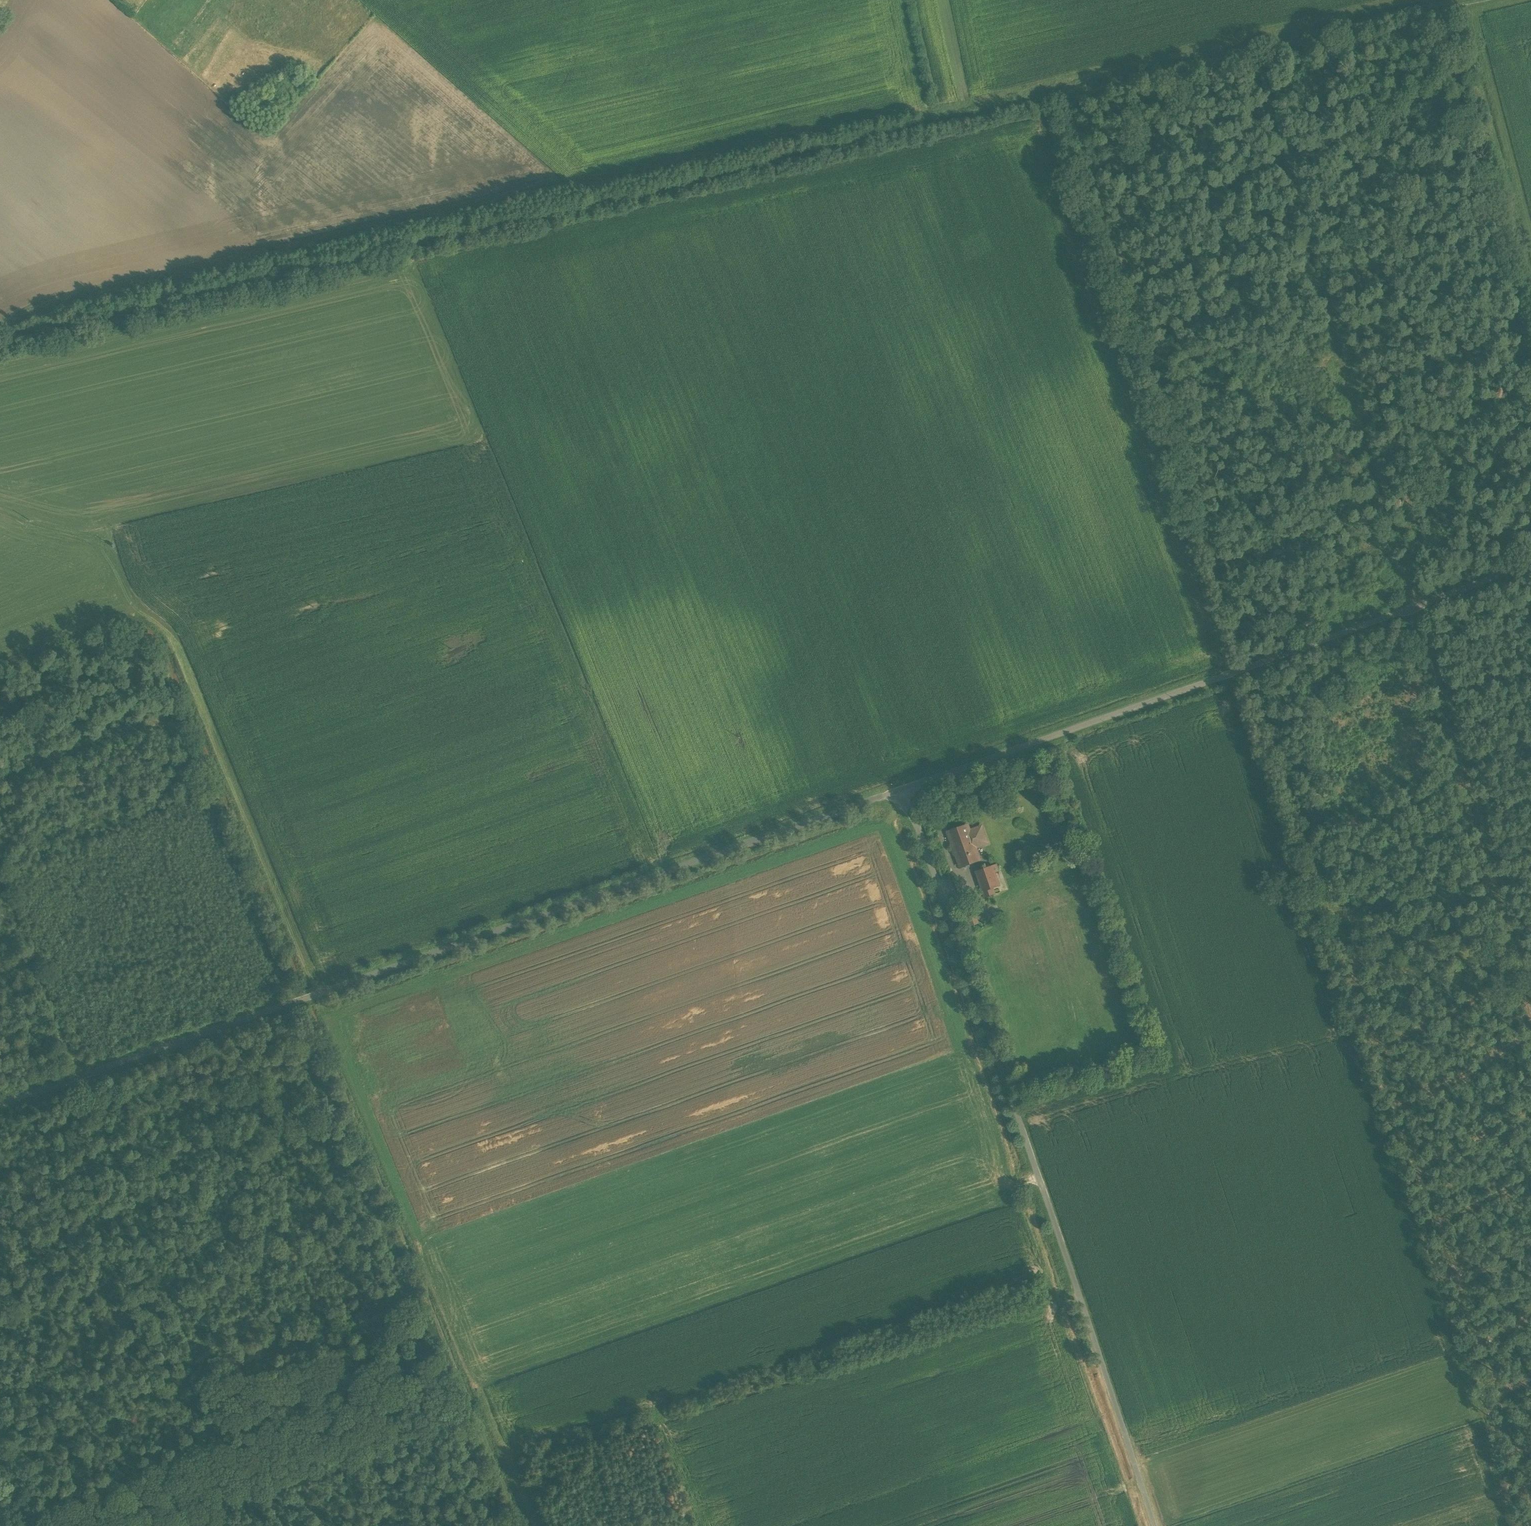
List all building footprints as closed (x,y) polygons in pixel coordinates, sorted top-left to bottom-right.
[(968,825),(948,832),(960,866),(979,859),(975,846),(986,842),(981,827),(970,831),(968,825)] [(996,864),(977,871),(986,897),(994,894),(992,888),(998,886),(994,873),(999,871),(996,864)]
